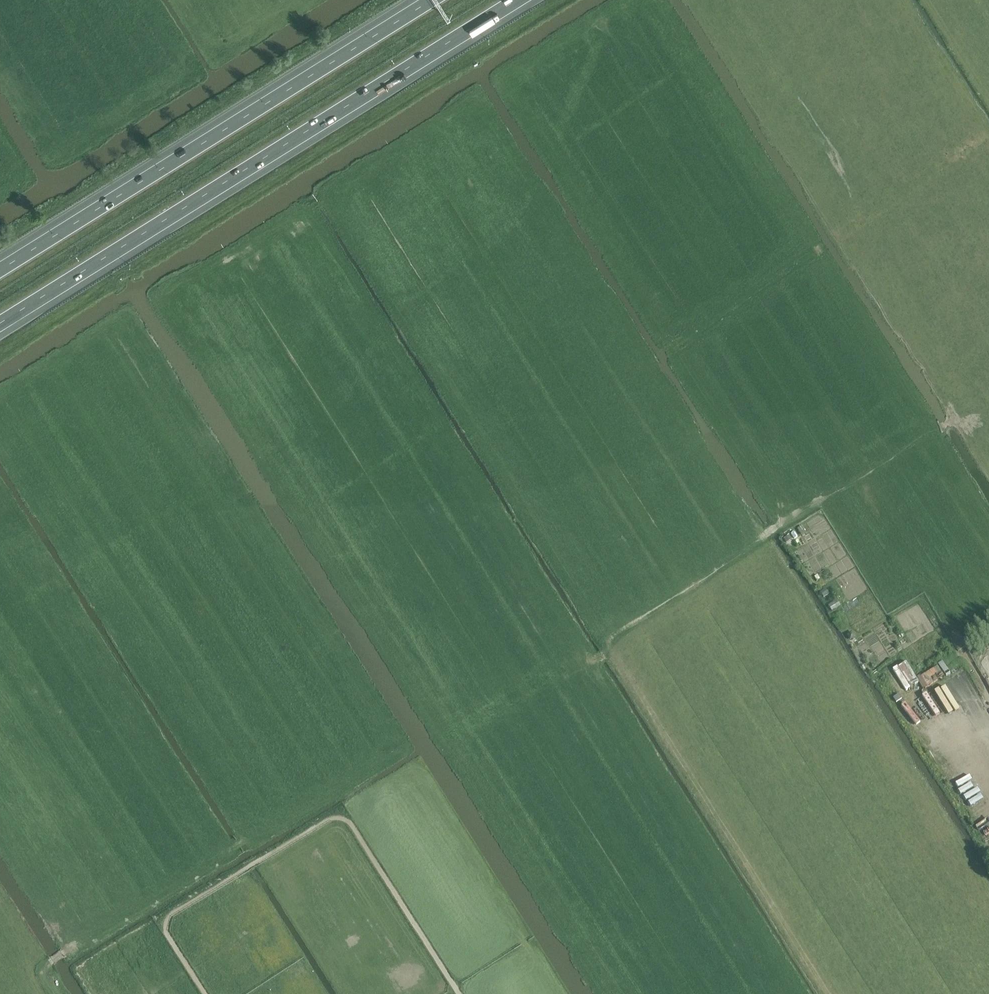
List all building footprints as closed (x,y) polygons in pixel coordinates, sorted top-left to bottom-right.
[(938,665),(917,677),(908,660),(894,668),(906,689),(920,681),(924,687),(935,680),(933,677),(942,672),(938,665)] [(899,694),(893,698),(896,702),(902,698),(899,694)] [(913,695),(909,697),(928,722),(932,719),(913,695)]
